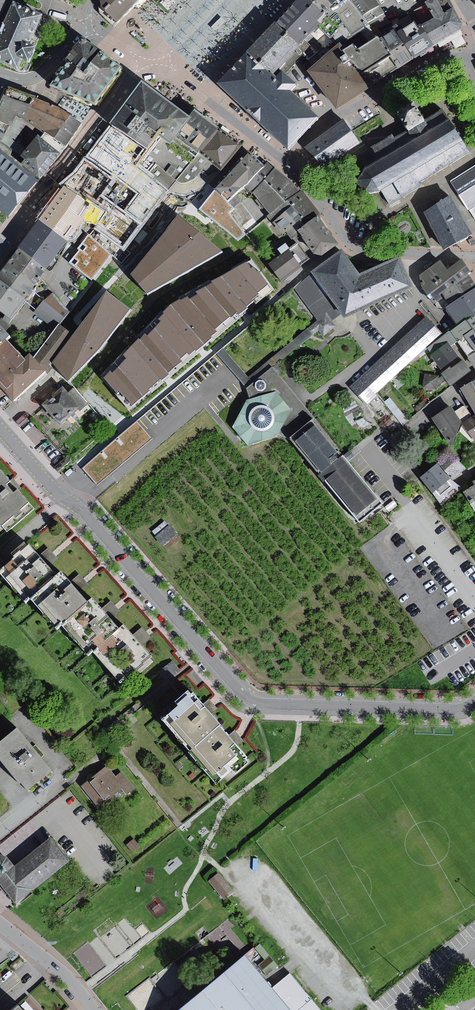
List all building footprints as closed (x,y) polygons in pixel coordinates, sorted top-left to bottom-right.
[(134,4),(130,0),(99,0),(100,6),(117,22),(134,4)] [(277,23),(299,44),(313,29),(315,32),(320,28),(330,38),(333,36),(338,43),(352,35),(344,24),(337,15),(331,19),(323,13),(310,0),(297,0),(284,15),(277,23)] [(351,1),(352,0),(310,0),(323,13),(331,19),(337,15),(344,24),(352,35),(361,29),(366,37),(373,32),(367,24),(362,16),(351,1)] [(379,5),(375,0),(352,0),(351,1),(362,16),(379,5)] [(462,23),(453,7),(449,0),(429,0),(425,2),(427,5),(427,6),(434,18),(433,18),(423,25),(421,26),(434,44),(436,42),(455,31),(460,29),(461,26),(462,23)] [(12,1),(0,29),(0,61),(21,70),(25,60),(31,63),(39,46),(30,42),(43,14),(12,1)] [(362,16),(367,24),(382,13),(384,12),(379,5),(362,16)] [(427,5),(415,10),(423,25),(433,18),(434,18),(427,6),(427,5)] [(388,22),(382,13),(367,24),(373,32),(388,22)] [(391,23),(395,29),(414,57),(419,54),(434,44),(421,26),(419,27),(414,21),(412,22),(408,16),(400,22),(398,19),(391,23)] [(225,21),(221,17),(211,27),(215,31),(225,21)] [(278,67),(299,44),(277,23),(276,22),(261,38),(247,53),(271,75),(278,67)] [(395,29),(381,38),(398,66),(405,63),(414,57),(395,29)] [(78,39),(63,57),(67,59),(82,70),(99,49),(85,39),(85,37),(84,36),(84,35),(82,35),(81,35),(80,35),(79,36),(78,37),(78,38),(78,39)] [(367,87),(398,66),(381,38),(379,36),(357,51),(353,44),(343,50),(367,87)] [(308,70),(337,107),(367,87),(343,50),(339,44),(324,57),(308,70)] [(48,84),(96,105),(124,67),(99,49),(82,70),(67,59),(48,84)] [(291,91),(297,86),(285,75),(282,72),(276,78),(271,75),(247,53),(219,83),(289,147),(318,118),(291,91)] [(199,114),(194,110),(188,117),(151,89),(142,81),(111,121),(146,147),(149,150),(138,164),(170,189),(176,181),(199,151),(216,128),(217,127),(199,114)] [(0,114),(0,141),(4,143),(15,125),(23,120),(68,150),(85,127),(59,109),(13,90),(0,114)] [(358,181),(365,191),(380,189),(389,204),(403,195),(403,196),(422,185),(419,181),(468,152),(461,140),(454,129),(453,127),(451,124),(449,119),(443,110),(424,121),(413,103),(397,112),(407,131),(394,139),(392,136),(360,155),(367,167),(358,181)] [(323,166),(357,142),(343,121),(308,146),(323,166)] [(147,150),(111,125),(87,156),(137,192),(124,212),(102,195),(113,181),(85,160),(65,187),(85,201),(104,213),(96,229),(123,249),(168,192),(135,165),(147,150)] [(191,181),(194,179),(209,159),(221,168),(239,145),(221,131),(216,128),(199,151),(176,181),(180,183),(183,183),(187,182),(191,181)] [(22,162),(39,176),(60,153),(41,137),(22,162)] [(0,151),(0,208),(8,214),(22,197),(36,181),(0,151)] [(270,165),(267,163),(264,167),(255,159),(248,152),(215,191),(200,209),(239,240),(246,235),(228,214),(234,208),(227,202),(245,186),(253,192),(271,214),(268,216),(274,222),(284,234),(287,232),(293,238),(297,244),(290,249),(286,244),(278,249),(283,255),(269,264),(281,281),(301,266),(300,264),(307,258),(314,253),(321,255),(338,243),(331,234),(317,216),(319,214),(309,202),(300,190),(288,180),(274,168),(270,165)] [(452,181),(469,208),(474,204),(474,167),(452,181)] [(80,219),(75,216),(85,201),(65,187),(54,203),(42,220),(20,249),(14,256),(9,263),(4,269),(0,274),(0,310),(11,318),(25,297),(35,282),(45,267),(66,239),(80,219)] [(450,197),(424,211),(429,220),(445,248),(470,234),(450,197)] [(220,250),(178,217),(132,275),(148,291),(220,250)] [(109,253),(88,237),(79,248),(80,250),(70,262),(90,278),(98,268),(107,256),(109,253)] [(342,251),(312,272),(344,316),(413,284),(398,258),(359,275),(342,251)] [(272,290),(248,259),(233,267),(212,280),(213,283),(196,292),(197,294),(190,299),(188,296),(170,305),(160,319),(162,321),(155,328),(147,337),(145,335),(140,339),(116,364),(105,377),(116,392),(121,389),(134,403),(143,395),(164,376),(168,373),(181,361),(199,347),(244,312),(272,290)] [(461,260),(449,269),(446,271),(439,262),(421,276),(423,286),(435,302),(441,297),(439,294),(442,292),(467,273),(469,271),(461,260)] [(467,273),(442,292),(450,304),(474,288),(474,286),(474,284),(467,273)] [(467,322),(474,316),(474,288),(450,304),(446,307),(458,325),(466,320),(467,322)] [(125,308),(107,293),(54,362),(69,378),(125,308)] [(68,311),(52,294),(36,311),(55,326),(68,311)] [(467,322),(466,320),(458,325),(450,331),(458,341),(469,357),(468,358),(474,367),(474,316),(467,322)] [(438,333),(425,319),(353,386),(367,402),(376,395),(374,392),(438,333)] [(58,325),(34,359),(30,354),(25,359),(6,340),(10,337),(0,327),(0,380),(16,398),(47,371),(52,367),(48,363),(69,331),(58,325)] [(450,346),(458,341),(450,331),(427,348),(434,355),(432,356),(442,370),(449,365),(451,368),(461,361),(450,346)] [(470,370),(462,361),(451,369),(450,367),(442,373),(450,385),(470,370)] [(343,454),(340,449),(314,418),(273,368),(248,388),(251,399),(246,401),(233,427),(241,436),(248,445),(275,437),(278,433),(290,439),(319,474),(358,523),(383,503),(343,454)] [(436,389),(438,377),(426,375),(424,387),(436,389)] [(462,389),(474,413),(474,381),(462,389)] [(79,407),(61,388),(44,404),(61,423),(79,407)] [(470,415),(464,406),(454,413),(450,407),(445,410),(432,418),(450,445),(461,422),(470,415)] [(464,424),(474,441),(474,416),(464,424)] [(137,419),(83,466),(98,483),(152,436),(137,419)] [(469,471),(452,451),(438,462),(440,464),(423,479),(436,495),(454,480),(456,482),(469,471)] [(0,469),(0,524),(8,534),(36,510),(0,469)] [(464,491),(474,510),(474,485),(464,491)] [(169,525),(155,536),(163,545),(177,535),(169,525)] [(7,570),(3,574),(29,606),(36,601),(62,633),(68,628),(92,657),(96,653),(124,687),(154,662),(140,645),(149,638),(140,626),(132,633),(125,624),(120,628),(111,617),(118,611),(109,600),(102,606),(97,599),(92,603),(81,588),(86,584),(76,572),(69,577),(65,573),(60,577),(48,563),(54,558),(45,547),(38,553),(29,543),(13,556),(16,560),(5,568),(7,570)] [(179,673),(172,663),(158,674),(165,683),(179,673)] [(179,707),(163,721),(219,784),(234,771),(237,774),(249,764),(246,760),(249,757),(221,726),(224,724),(195,692),(191,695),(188,691),(175,703),(179,707)] [(17,730),(0,744),(0,751),(3,755),(0,757),(0,758),(19,782),(22,780),(28,787),(49,770),(17,730)] [(107,767),(82,789),(101,811),(112,801),(117,807),(137,790),(121,772),(116,777),(107,767)] [(13,865),(6,855),(0,854),(0,884),(15,903),(32,889),(69,860),(50,836),(13,865)] [(134,840),(126,846),(133,854),(140,847),(134,840)] [(233,891),(218,873),(209,881),(224,898),(233,891)] [(178,1009),(321,1009),(289,972),(271,987),(263,977),(277,966),(259,944),(245,956),(178,1009)]
